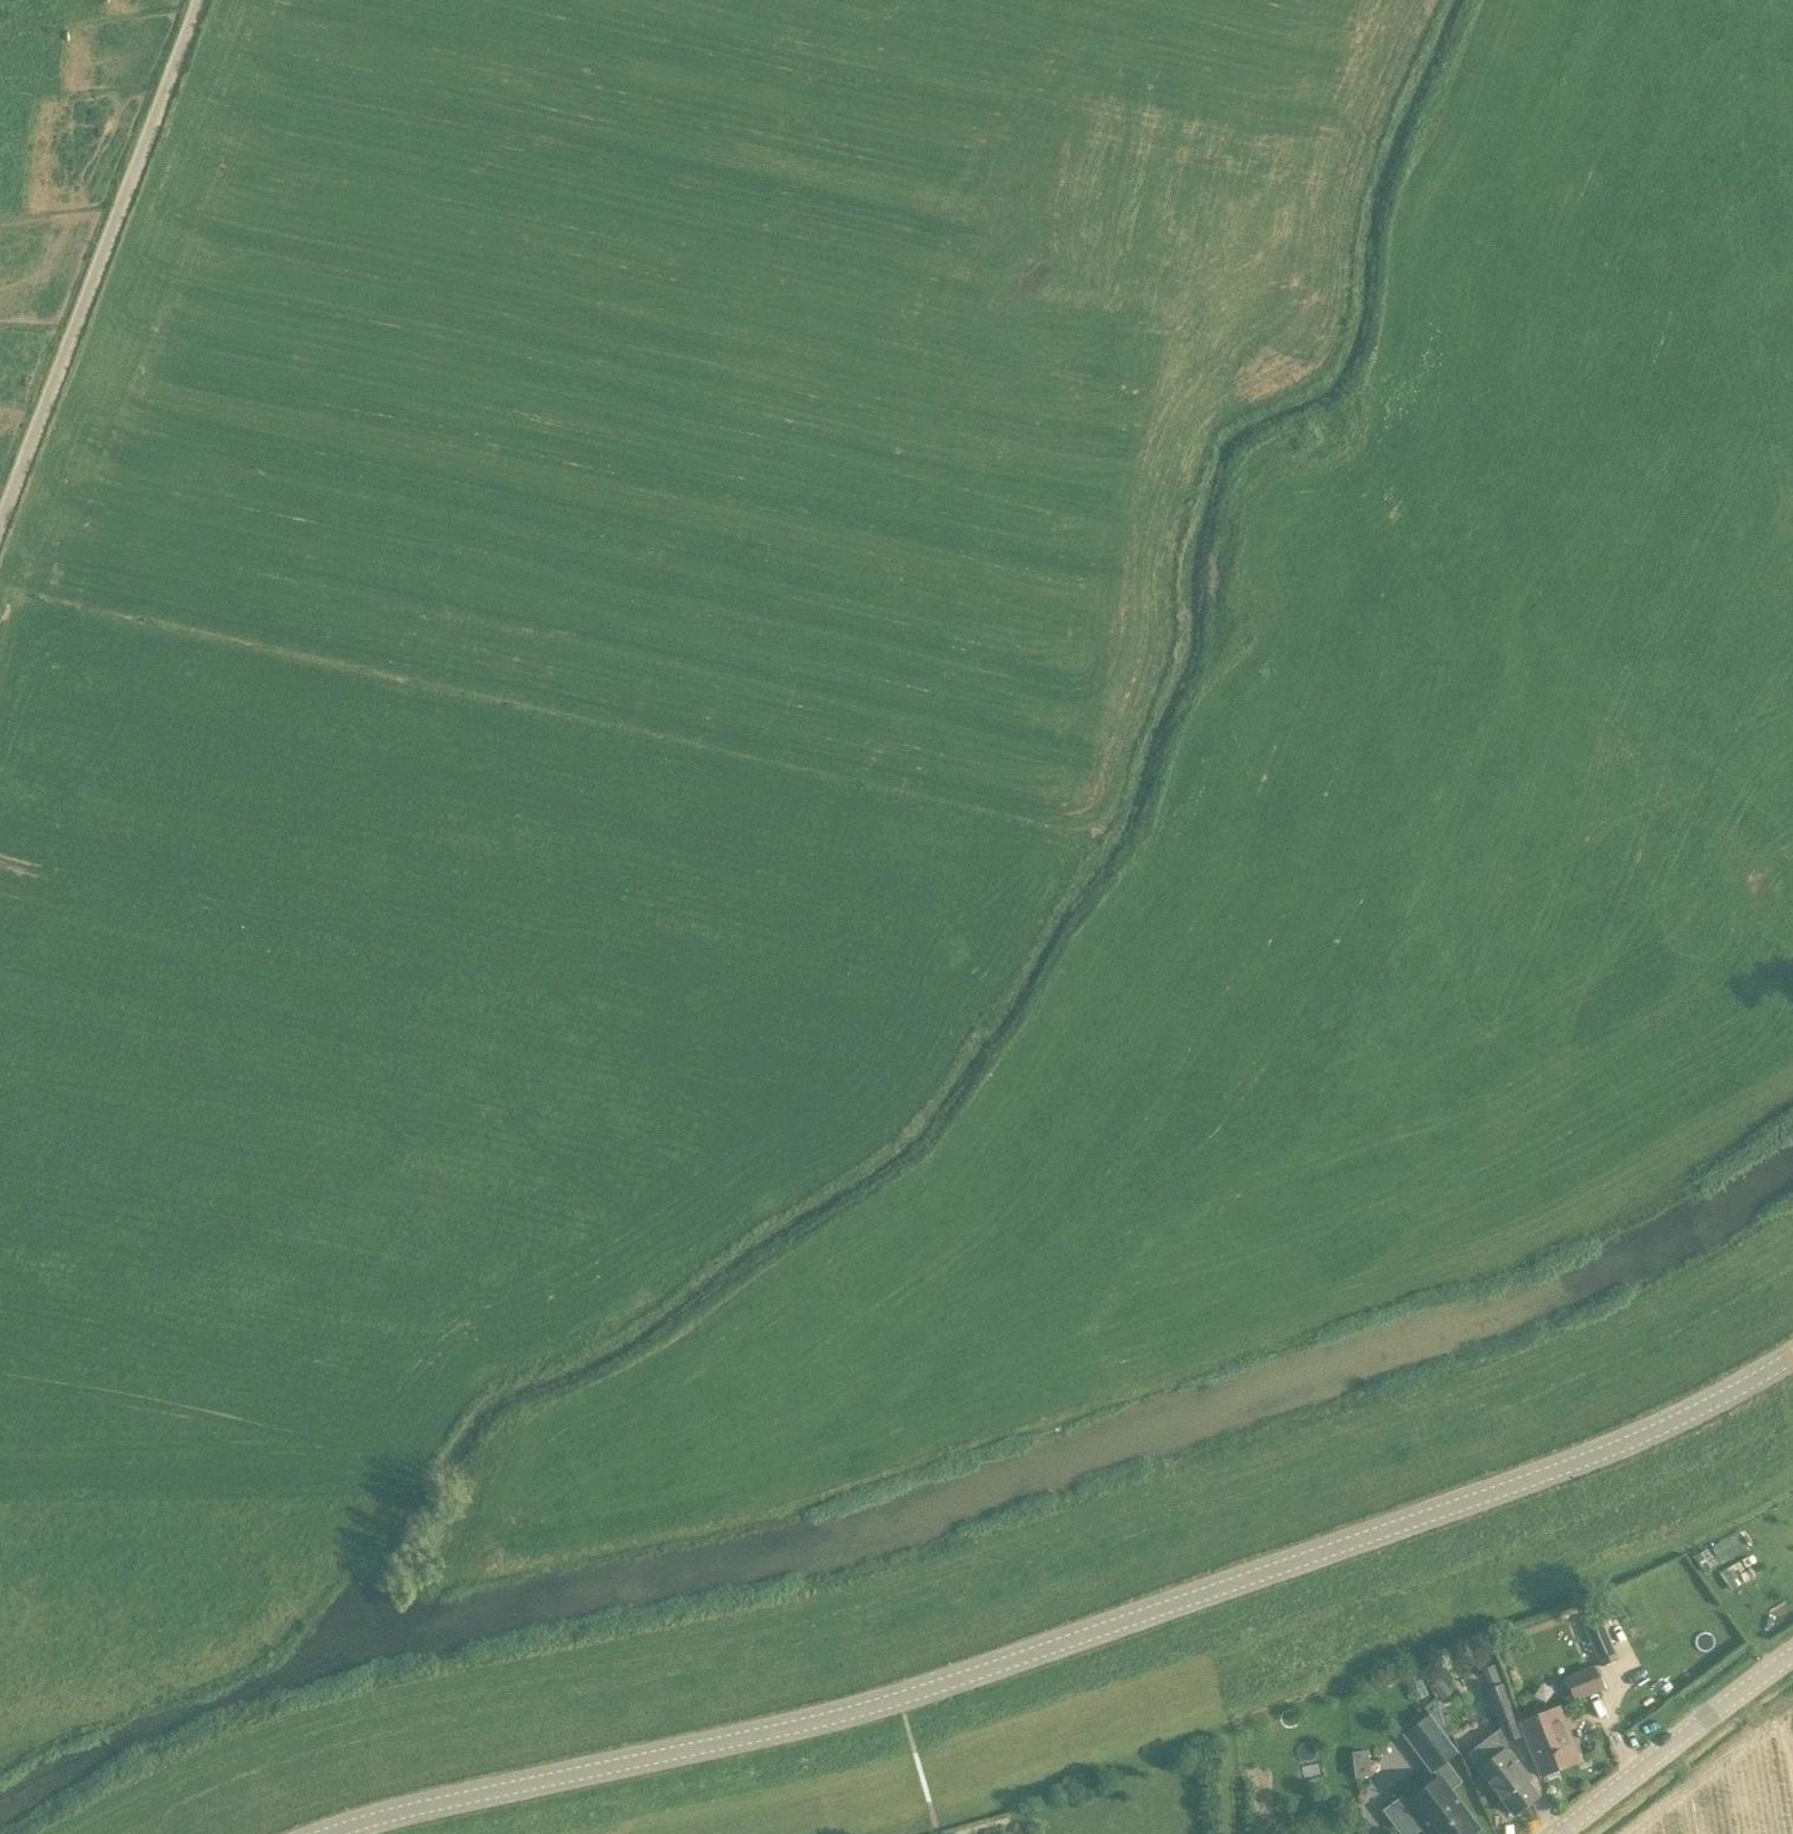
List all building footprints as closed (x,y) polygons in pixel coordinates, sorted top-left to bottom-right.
[(1723,1563),(1723,1549),(1700,1549),(1700,1563),(1723,1563)] [(1614,1650),(1612,1646),(1600,1616),(1582,1623),(1596,1657),(1614,1650)] [(1575,1701),(1602,1689),(1591,1664),(1564,1676),(1575,1701)] [(1440,1677),(1431,1684),(1442,1699),(1451,1692),(1440,1677)] [(1500,1686),(1484,1692),(1498,1730),(1502,1739),(1517,1733),(1500,1686)] [(1386,1811),(1402,1833),(1412,1833),(1420,1828),(1423,1832),(1424,1831),(1428,1828),(1432,1833),(1471,1833),(1478,1829),(1450,1791),(1461,1782),(1445,1760),(1456,1752),(1446,1739),(1451,1736),(1435,1700),(1424,1708),(1429,1716),(1417,1725),(1404,1735),(1406,1737),(1415,1749),(1431,1771),(1432,1770),(1438,1778),(1404,1804),(1401,1801),(1386,1811)] [(1559,1707),(1519,1722),(1540,1776),(1580,1760),(1559,1707)] [(1498,1730),(1469,1753),(1481,1768),(1479,1769),(1514,1814),(1537,1796),(1525,1781),(1529,1777),(1506,1748),(1502,1739),(1498,1730)] [(1360,1774),(1371,1773),(1370,1750),(1359,1750),(1360,1774)]
